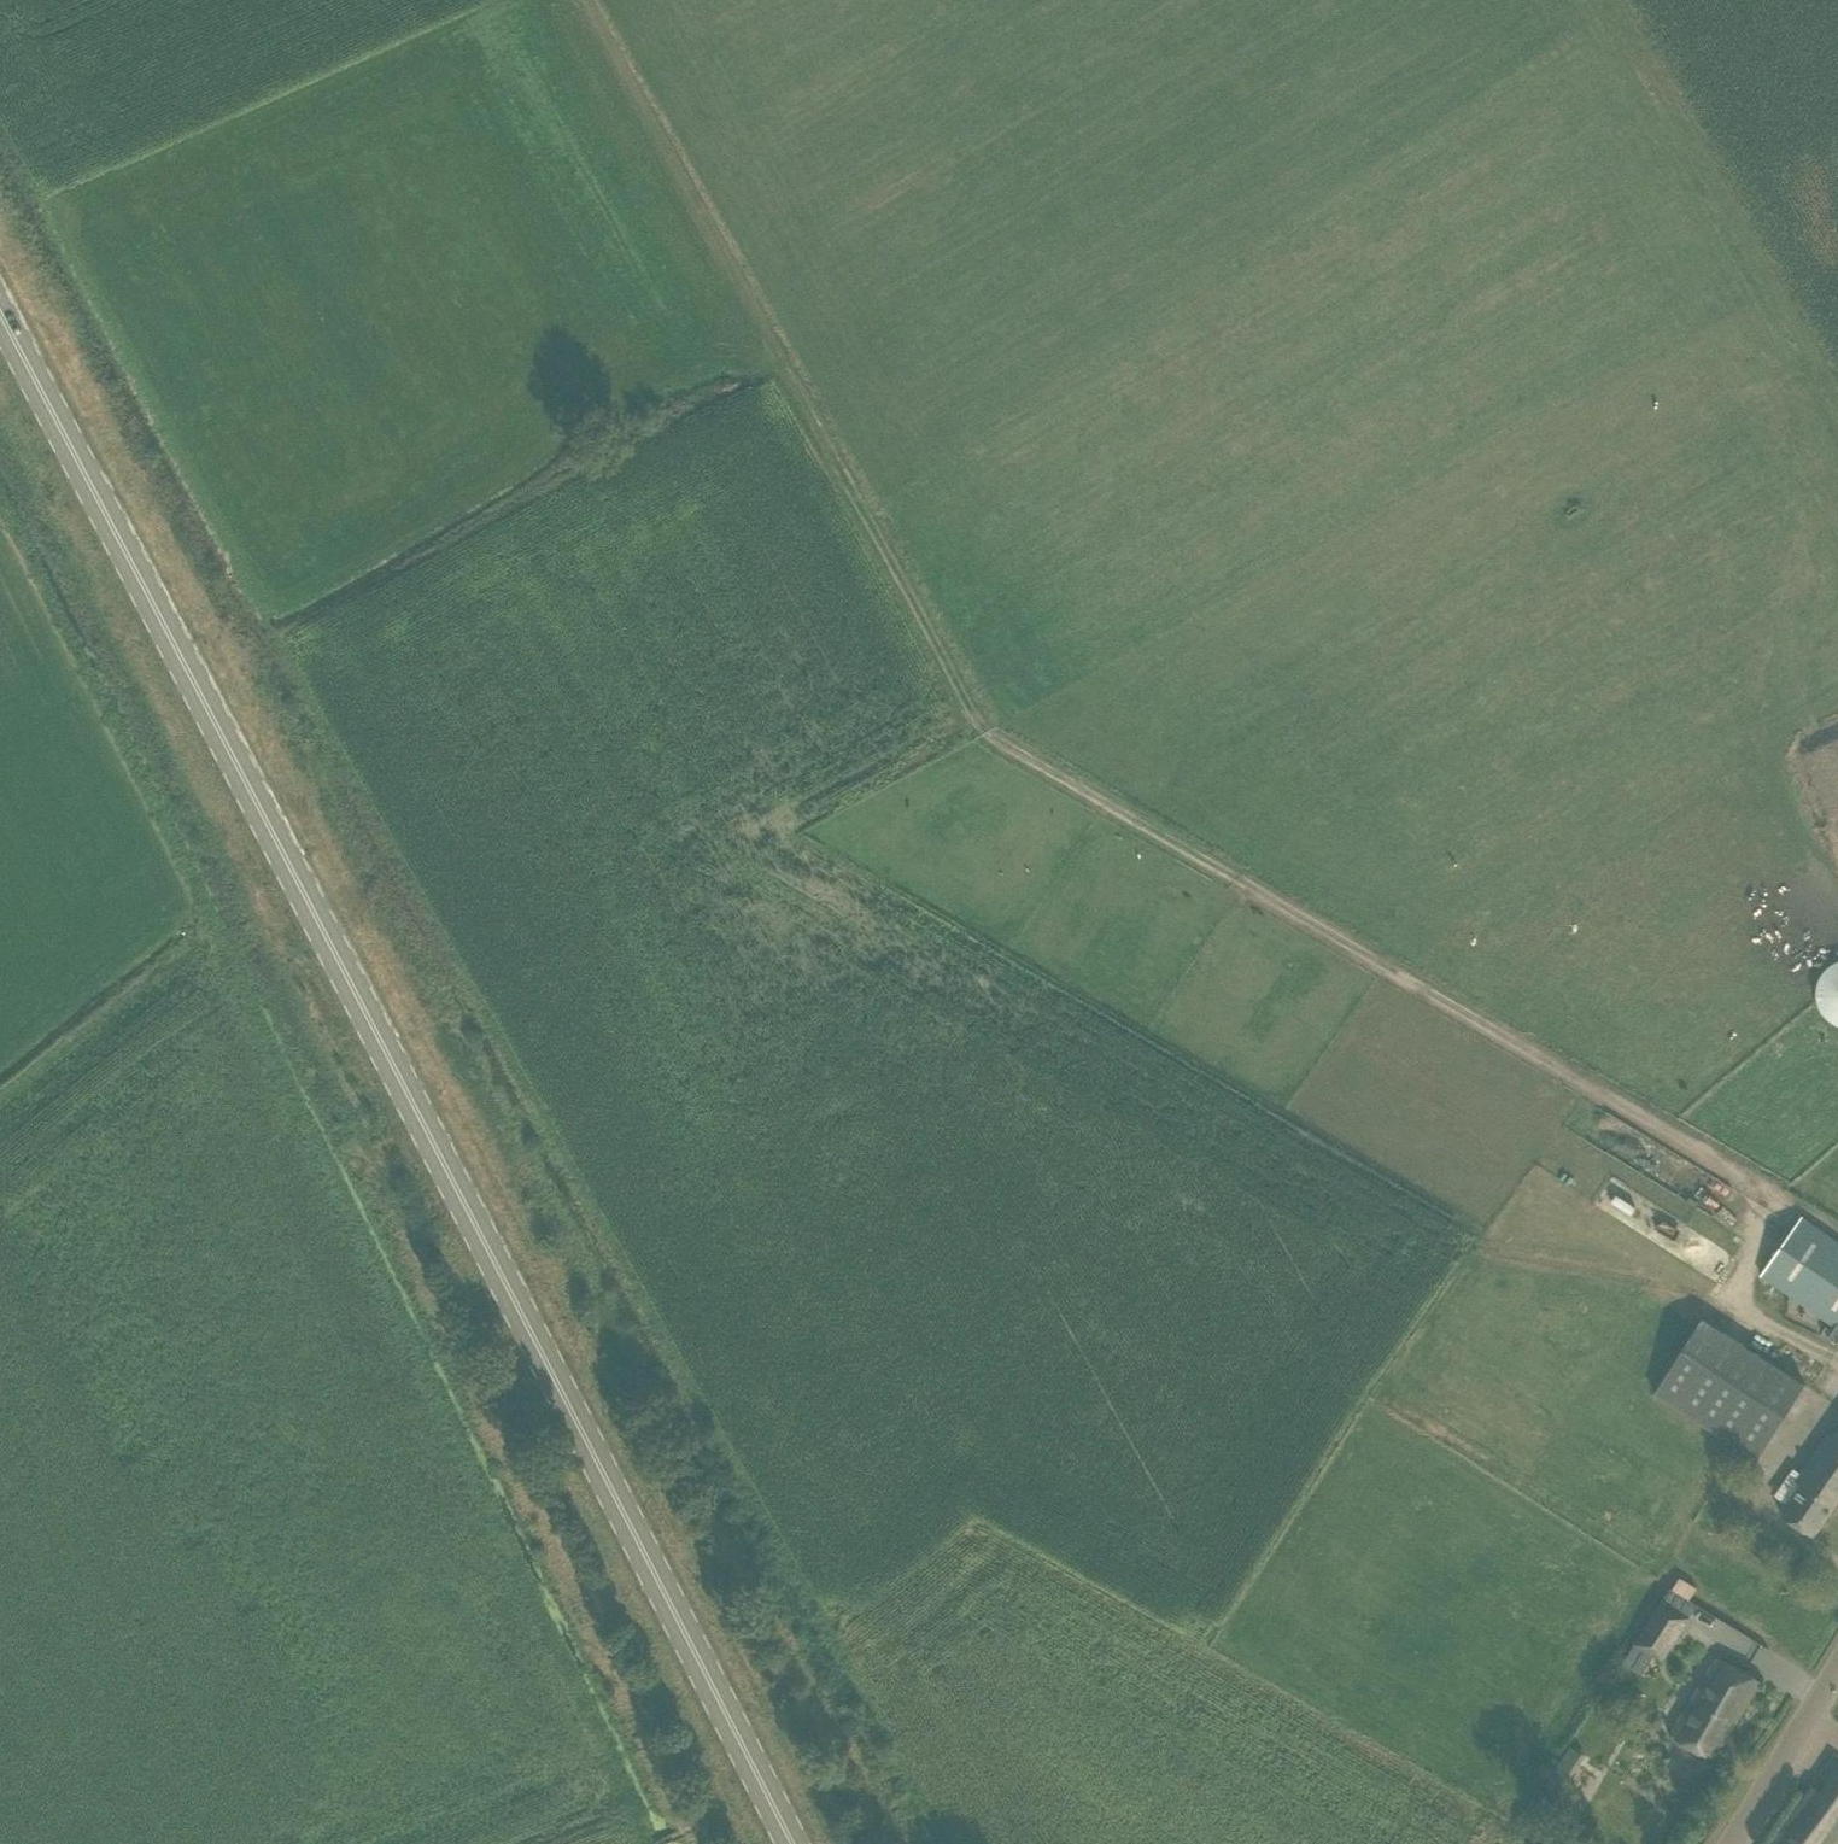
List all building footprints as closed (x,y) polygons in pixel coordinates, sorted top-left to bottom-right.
[(1834,963),(1829,967),(1824,973),(1821,978),(1818,986),(1818,992),(1818,998),(1820,1004),(1822,1010),(1827,1017),(1832,1021),(1837,1025),(1837,961),(1834,963)] [(1760,1273),(1835,1325),(1827,1336),(1837,1343),(1837,1241),(1800,1215),(1760,1273)] [(1654,1394),(1757,1460),(1805,1383),(1702,1317),(1654,1394)] [(1774,1495),(1788,1505),(1781,1514),(1793,1522),(1813,1535),(1837,1499),(1837,1431),(1834,1437),(1829,1433),(1802,1473),(1793,1467),(1774,1495)] [(1681,1576),(1673,1588),(1690,1599),(1697,1586),(1681,1576)] [(1663,1601),(1635,1643),(1636,1644),(1661,1660),(1689,1617),(1663,1601)] [(1760,1680),(1739,1667),(1717,1655),(1674,1735),(1693,1745),(1714,1758),(1760,1680)] [(1569,1745),(1545,1782),(1559,1791),(1583,1754),(1569,1745)] [(1837,1829),(1837,1760),(1834,1757),(1821,1775),(1828,1780),(1820,1792),(1813,1787),(1773,1843),(1827,1843),(1837,1829)]
